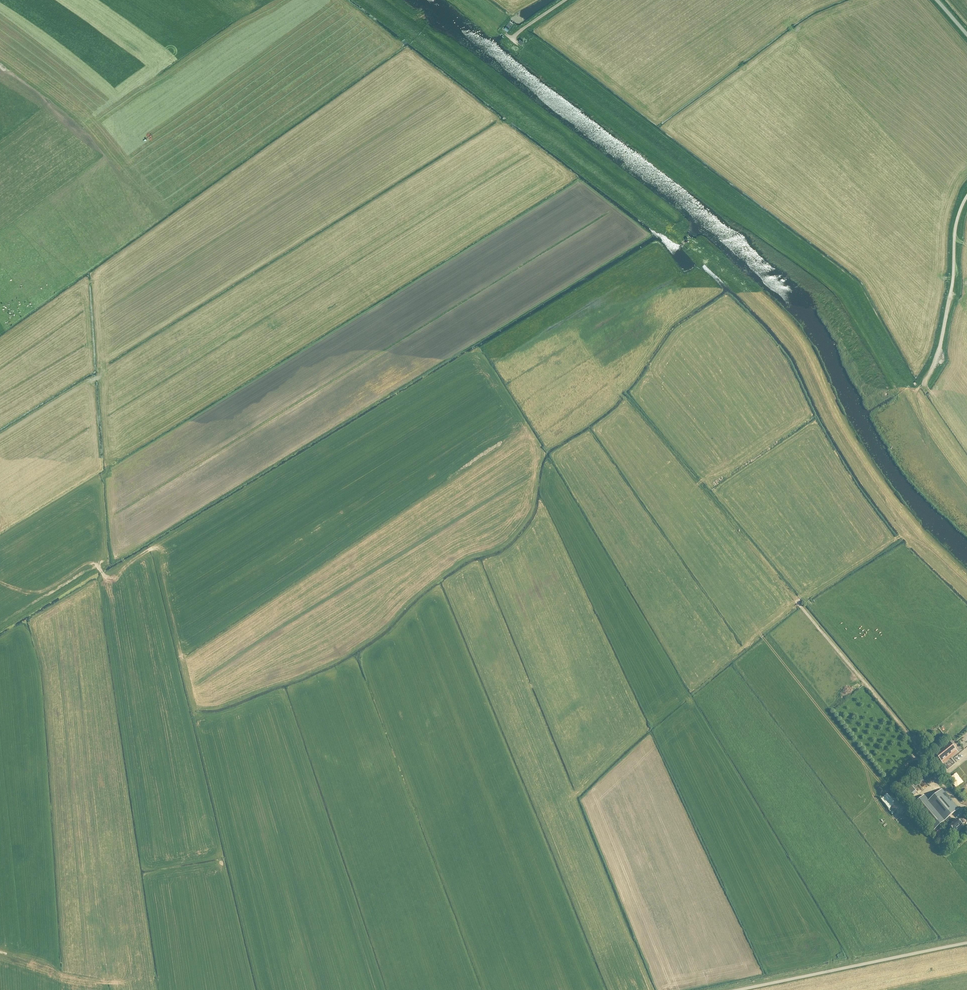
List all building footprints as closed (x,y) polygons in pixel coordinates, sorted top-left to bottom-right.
[(938,735),(943,731),(940,725),(934,729),(938,735)] [(942,762),(950,755),(951,756),(953,754),(952,753),(956,751),(949,743),(935,754),(942,762)] [(917,792),(914,788),(910,785),(903,791),(909,799),(917,792)] [(945,821),(949,817),(959,810),(942,790),(929,801),(924,795),(913,805),(934,830),(945,821)] [(884,797),(896,814),(901,810),(889,793),(884,797)] [(949,817),(945,821),(950,826),(949,826),(954,832),(963,825),(958,819),(954,823),(949,817)]
